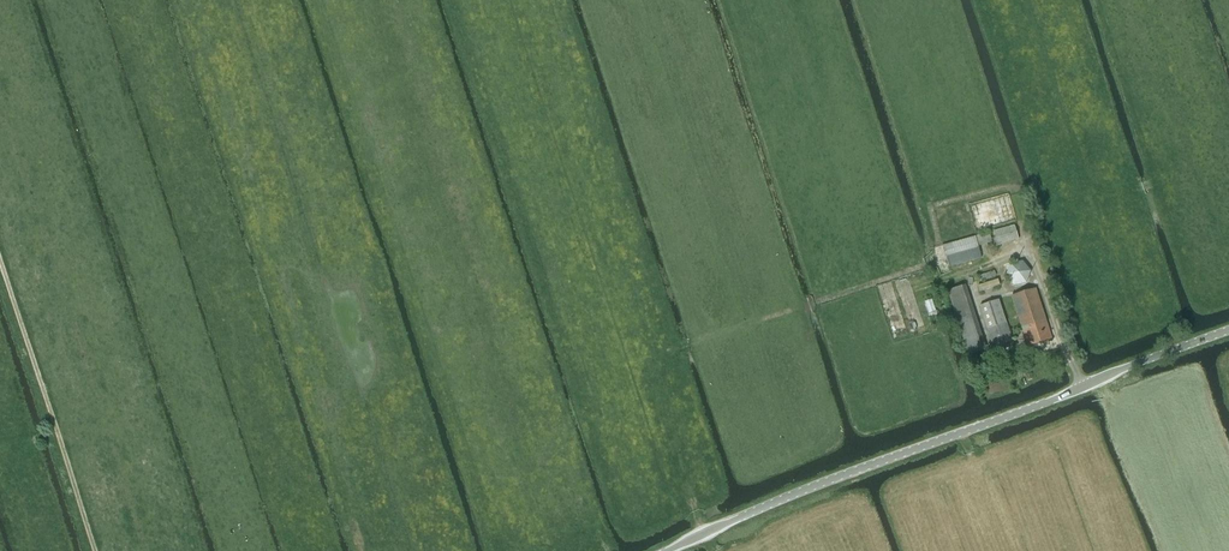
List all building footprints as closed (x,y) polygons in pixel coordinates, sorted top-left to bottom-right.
[(994,232),(998,245),(1019,239),(1015,226),(994,232)] [(975,237),(966,239),(943,246),(949,268),(982,259),(978,247),(992,243),(990,233),(975,237)] [(1010,263),(1005,276),(1014,286),(1027,283),(1031,271),(1023,261),(1010,263)] [(968,355),(986,350),(965,285),(948,291),(968,355)] [(1035,288),(1012,296),(1028,347),(1052,340),(1035,288)] [(979,306),(987,328),(995,352),(1014,346),(998,300),(979,306)]
